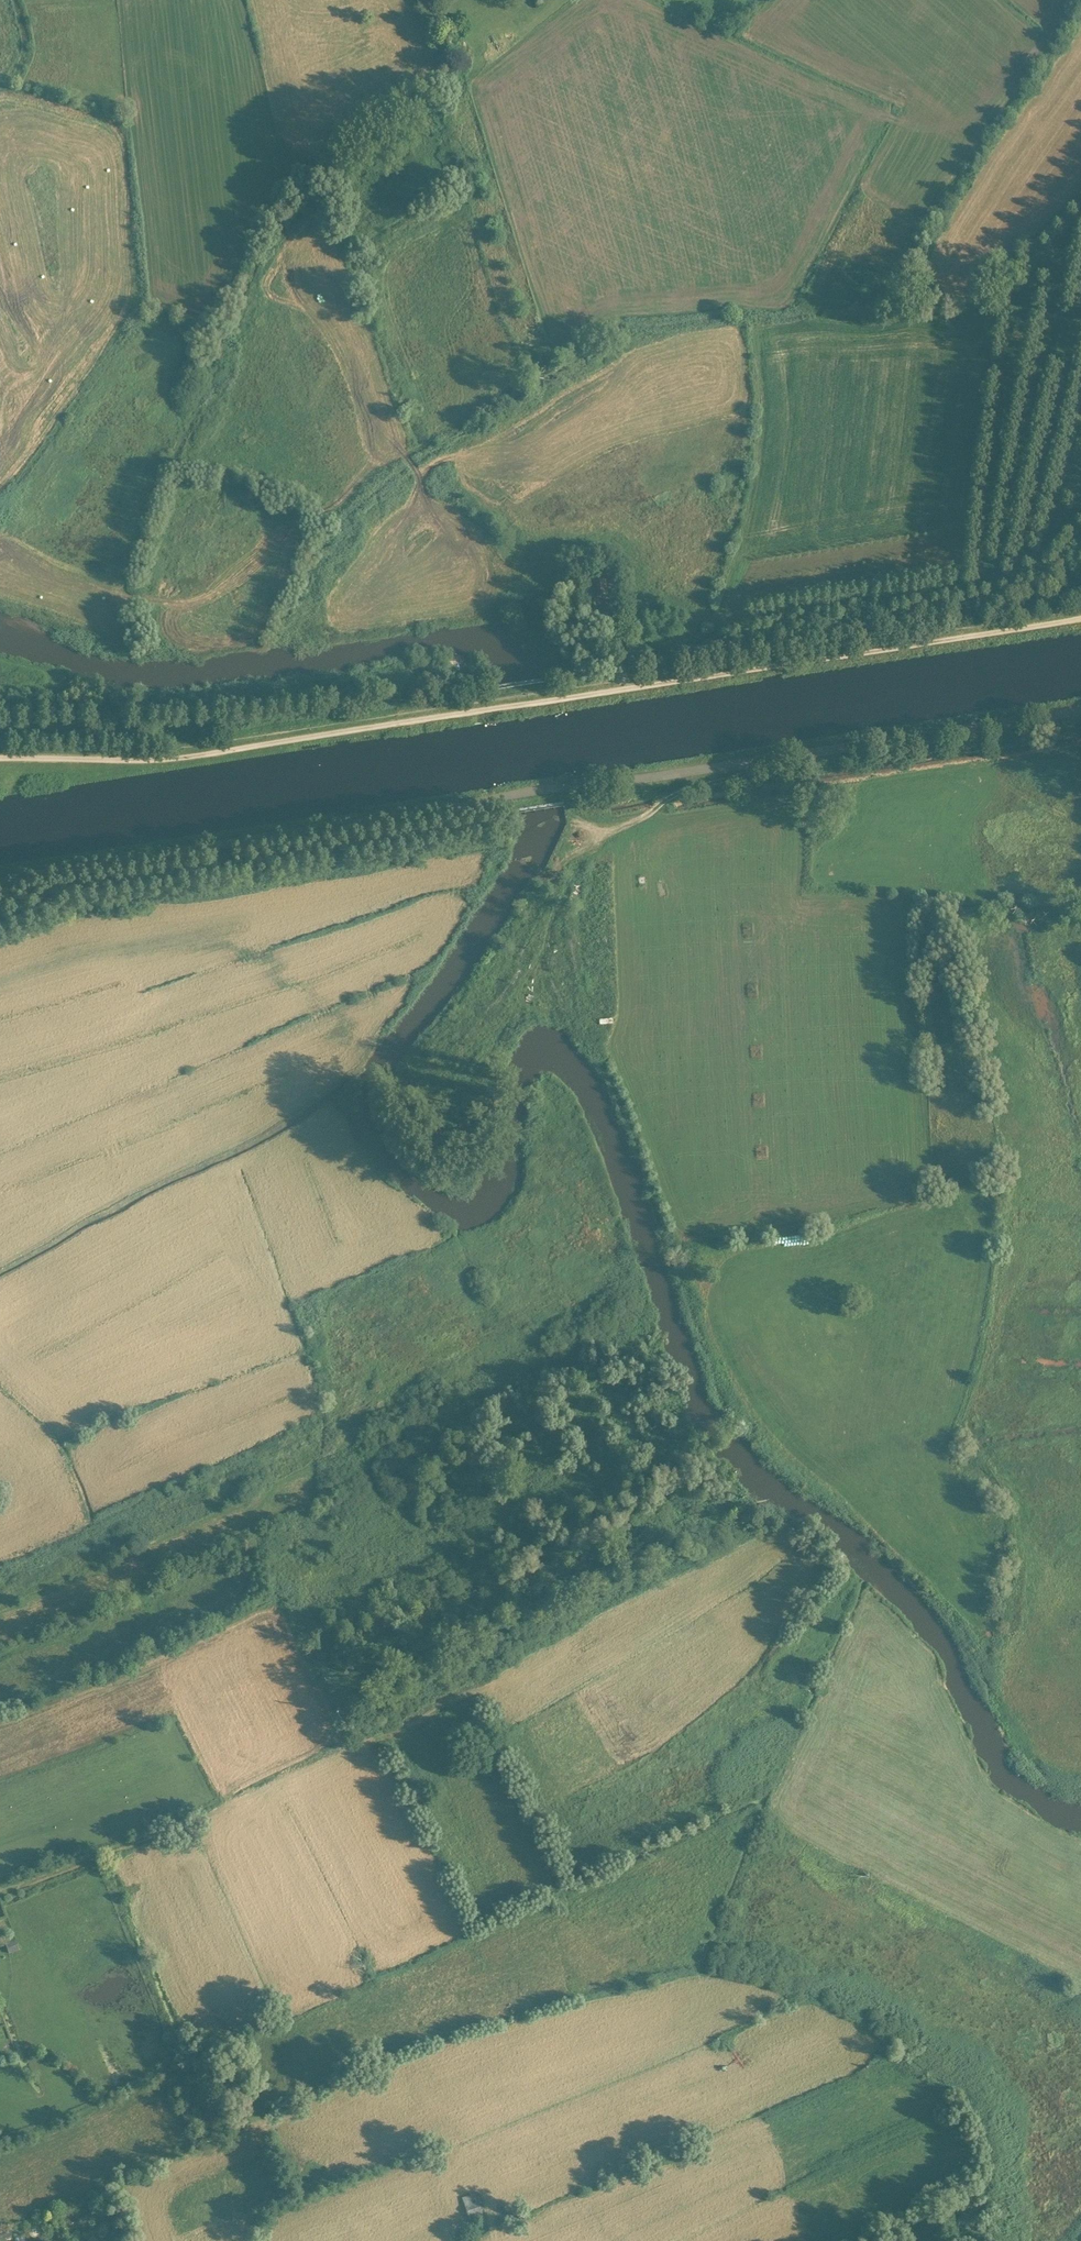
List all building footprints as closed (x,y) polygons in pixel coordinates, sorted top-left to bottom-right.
[(595,597),(608,595),(605,579),(593,581),(595,597)] [(948,940),(944,941),(946,954),(956,952),(951,927),(946,929),(948,940)] [(476,2193),(462,2197),(472,2226),(485,2222),(476,2193)] [(17,2240),(26,2240),(22,2226),(14,2228),(17,2240)] [(0,2234),(0,2240),(12,2235),(10,2231),(0,2234)]
